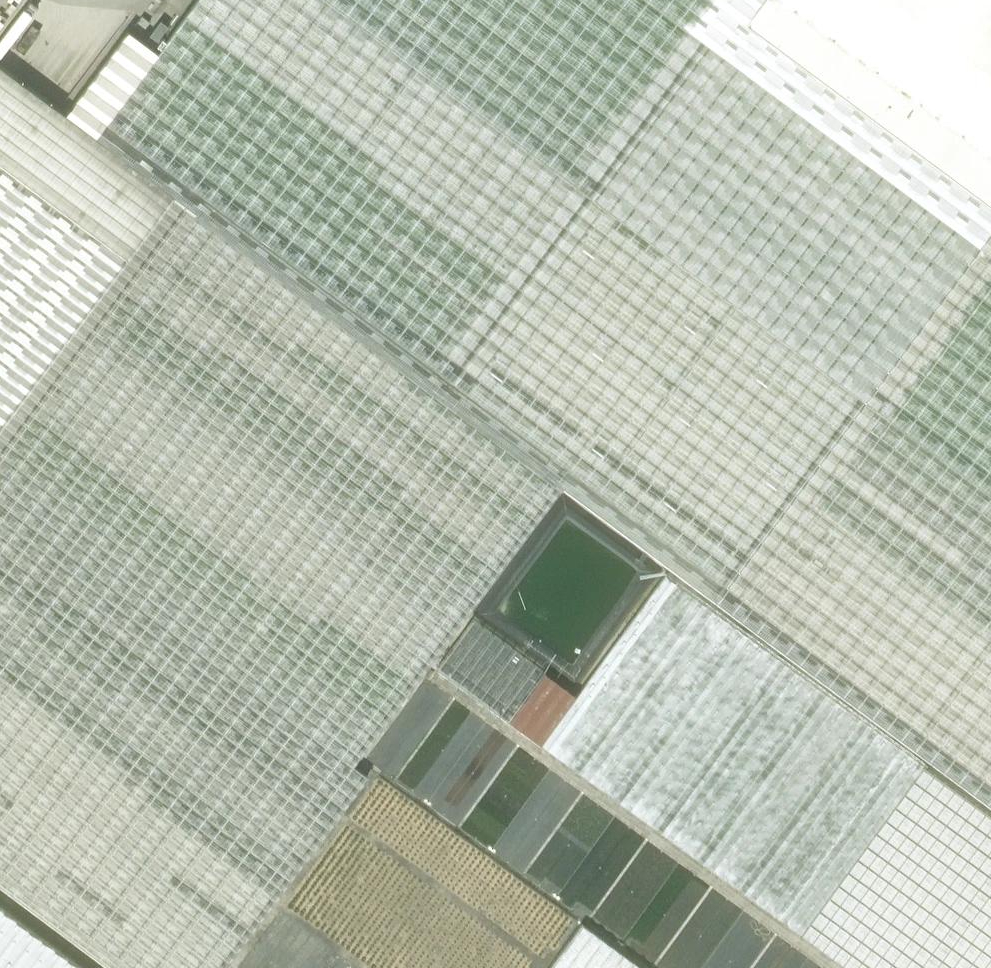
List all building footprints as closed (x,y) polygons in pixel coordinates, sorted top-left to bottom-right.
[(746,23),(762,0),(196,0),(158,52),(128,29),(65,114),(0,65),(0,885),(111,967),(222,967),(367,776),(352,764),(562,486),(990,805),(990,205),(746,23)] [(746,23),(990,205),(990,0),(762,0),(746,23)] [(545,676),(472,620),(436,669),(508,724),(510,722),(540,745),(541,744),(801,933),(800,934),(846,967),(990,967),(990,814),(665,574),(576,697),(546,675),(545,676)] [(0,906),(0,967),(84,967),(0,906)] [(581,923),(548,967),(643,967),(581,923)]
